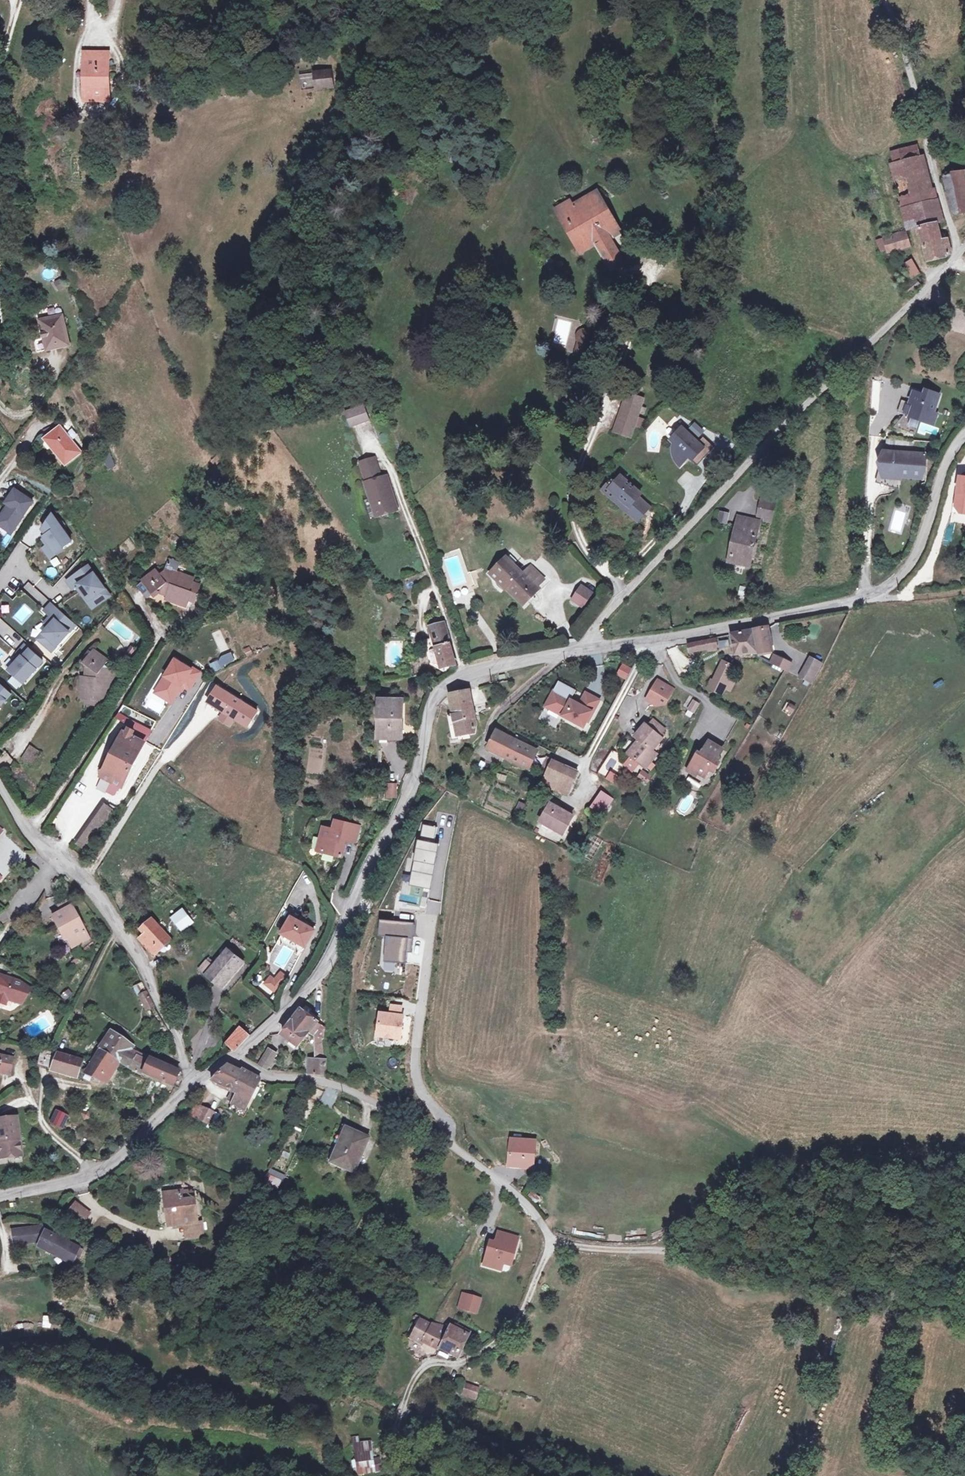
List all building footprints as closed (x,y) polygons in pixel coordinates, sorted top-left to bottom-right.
[(107,102),(100,52),(86,54),(87,64),(79,66),(85,105),(107,102)] [(78,56),(79,66),(87,64),(86,54),(78,56)] [(319,92),(318,78),(302,81),(304,95),(319,92)] [(900,151),(902,163),(926,157),(923,146),(900,151)] [(925,228),(929,243),(947,241),(944,225),(938,203),(928,157),(926,157),(902,163),(897,164),(913,230),(925,228)] [(957,210),(964,209),(964,171),(952,173),(957,210)] [(612,237),(621,231),(599,191),(557,215),(573,239),(587,230),(595,240),(614,269),(625,262),(612,237)] [(950,224),(945,201),(938,203),(944,225),(950,224)] [(896,227),(886,230),(889,237),(898,234),(896,227)] [(573,239),(580,249),(595,240),(587,230),(573,239)] [(893,249),(915,243),(912,235),(910,235),(909,231),(898,234),(889,237),(893,249)] [(947,241),(929,243),(933,260),(957,255),(954,241),(947,241)] [(924,274),(917,261),(909,265),(917,279),(924,274)] [(53,282),(58,291),(66,286),(61,277),(53,282)] [(914,284),(918,290),(924,286),(919,280),(914,284)] [(914,284),(909,287),(914,294),(918,290),(914,284)] [(68,339),(58,310),(37,318),(43,335),(35,337),(39,349),(68,339)] [(583,357),(591,331),(579,327),(572,354),(583,357)] [(929,397),(919,393),(915,404),(919,405),(915,418),(937,426),(941,416),(938,414),(944,397),(931,391),(929,397)] [(628,394),(625,401),(641,407),(644,400),(628,394)] [(641,407),(625,401),(615,432),(631,437),(641,407)] [(366,405),(358,408),(362,421),(371,418),(366,405)] [(362,421),(358,408),(350,410),(354,424),(362,421)] [(698,423),(692,429),(701,438),(708,431),(698,423)] [(83,450),(62,425),(49,436),(59,448),(57,450),(68,463),(83,450)] [(682,435),(688,429),(685,427),(674,439),(677,442),(678,441),(680,438),(682,435)] [(691,456),(697,450),(701,454),(706,459),(718,447),(707,437),(702,442),(688,429),(682,435),(680,438),(678,441),(677,442),(677,443),(676,446),(676,448),(676,450),(676,452),(676,453),(676,454),(677,455),(677,457),(678,458),(679,460),(680,461),(681,462),(682,464),(683,465),(691,456)] [(890,438),(889,452),(915,455),(917,441),(890,438)] [(108,470),(117,466),(110,450),(101,453),(108,470)] [(697,450),(691,456),(695,460),(701,454),(697,450)] [(915,455),(889,452),(885,459),(884,466),(886,475),(902,477),(924,479),(927,456),(915,455)] [(706,459),(701,454),(695,460),(701,466),(706,459)] [(377,456),(363,460),(365,467),(379,463),(377,456)] [(378,513),(398,506),(388,475),(383,476),(379,463),(365,467),(369,480),(368,481),(378,513)] [(886,475),(884,466),(881,481),(901,486),(902,477),(886,475)] [(639,499),(643,493),(622,476),(613,488),(609,485),(604,491),(615,499),(618,496),(632,507),(628,511),(640,520),(652,506),(643,499),(641,501),(639,499)] [(12,504),(0,522),(0,523),(15,532),(36,499),(20,490),(17,488),(9,502),(12,504)] [(618,496),(615,499),(628,511),(632,507),(618,496)] [(768,515),(775,516),(778,501),(764,499),(761,513),(768,515)] [(718,511),(717,523),(727,524),(728,512),(718,511)] [(75,540),(55,512),(46,528),(50,534),(48,535),(53,543),(59,551),(75,540)] [(763,519),(741,513),(731,551),(743,554),(742,560),(753,562),(763,519)] [(59,551),(53,543),(47,547),(53,556),(59,551)] [(742,560),(743,554),(731,551),(729,557),(742,560)] [(182,560),(173,557),(169,568),(165,572),(161,567),(152,575),(156,579),(149,584),(146,580),(141,585),(151,598),(162,588),(164,590),(168,587),(171,589),(169,597),(183,602),(184,599),(191,602),(193,597),(194,593),(199,594),(203,582),(196,579),(196,574),(180,568),(182,560)] [(77,588),(83,583),(94,598),(100,594),(104,601),(114,594),(109,587),(98,572),(92,564),(71,580),(77,588)] [(523,602),(547,578),(533,565),(519,578),(513,572),(503,582),(523,602)] [(146,580),(149,584),(156,579),(152,575),(146,580)] [(580,583),(569,601),(583,608),(593,591),(580,583)] [(104,601),(100,594),(94,598),(92,600),(97,607),(104,601)] [(56,650),(80,624),(55,602),(48,610),(56,616),(49,623),(53,626),(42,638),(56,650)] [(456,663),(444,618),(431,621),(442,666),(456,663)] [(226,619),(217,621),(220,630),(228,627),(226,619)] [(772,648),(770,624),(756,626),(758,649),(772,648)] [(737,651),(758,649),(756,626),(732,631),(737,651)] [(711,638),(690,643),(692,651),(713,647),(711,638)] [(27,682),(46,660),(28,644),(20,652),(22,654),(17,660),(19,662),(12,669),(27,682)] [(97,650),(95,654),(103,660),(105,656),(97,650)] [(811,652),(800,673),(812,677),(823,658),(811,652)] [(103,660),(95,654),(88,663),(93,667),(91,670),(95,673),(93,677),(85,677),(84,691),(87,692),(86,698),(91,699),(96,699),(95,704),(108,705),(109,698),(113,698),(116,679),(122,680),(124,670),(116,669),(110,665),(113,661),(105,656),(103,660)] [(779,657),(775,663),(788,668),(791,661),(779,657)] [(732,674),(737,665),(727,660),(713,687),(723,692),(726,685),(732,674)] [(186,686),(193,690),(203,674),(196,670),(195,671),(179,661),(170,676),(162,688),(179,698),(186,686)] [(617,676),(628,679),(632,666),(620,663),(617,676)] [(737,677),(732,674),(726,685),(731,688),(737,677)] [(661,678),(652,693),(667,702),(676,687),(661,678)] [(15,693),(3,683),(0,686),(0,710),(15,693)] [(548,703),(551,705),(560,689),(557,687),(548,703)] [(179,698),(162,688),(159,693),(175,703),(179,698)] [(472,688),(453,691),(457,715),(460,733),(478,731),(479,724),(472,688)] [(582,702),(560,689),(551,705),(587,724),(595,709),(596,710),(603,697),(589,690),(582,702)] [(664,706),(667,702),(652,693),(649,697),(664,706)] [(403,737),(404,697),(381,697),(379,737),(403,737)] [(692,705),(696,708),(701,699),(697,697),(692,705)] [(792,715),(796,707),(788,703),(784,711),(792,715)] [(461,737),(460,733),(457,715),(451,716),(454,738),(461,737)] [(653,722),(667,735),(669,733),(666,730),(669,726),(658,716),(653,722)] [(135,720),(129,732),(148,743),(154,730),(135,720)] [(653,722),(650,720),(638,733),(644,738),(632,751),(648,766),(660,753),(655,748),(667,735),(653,722)] [(499,730),(490,747),(531,768),(539,750),(499,730)] [(113,780),(107,790),(116,795),(117,795),(123,785),(125,787),(148,743),(129,732),(105,776),(113,780)] [(644,738),(642,736),(630,749),(632,751),(644,738)] [(695,762),(701,772),(702,769),(710,773),(715,765),(719,767),(725,758),(722,756),(728,747),(713,738),(706,752),(702,750),(695,762)] [(45,751),(34,744),(25,758),(36,765),(45,751)] [(567,768),(552,760),(548,767),(552,768),(549,774),(562,779),(567,768)] [(692,766),(701,772),(695,762),(692,766)] [(580,773),(567,768),(562,779),(549,774),(546,781),(570,792),(580,773)] [(643,770),(638,775),(646,782),(650,778),(643,770)] [(614,784),(618,775),(610,771),(605,779),(614,784)] [(100,785),(107,790),(113,780),(105,776),(100,785)] [(689,776),(685,782),(698,789),(701,784),(689,776)] [(397,784),(389,784),(389,797),(397,797),(397,784)] [(612,794),(602,789),(594,804),(603,809),(612,794)] [(115,810),(106,803),(77,841),(87,848),(115,810)] [(556,805),(546,824),(565,835),(576,815),(556,805)] [(336,827),(327,825),(324,835),(329,836),(326,850),(345,854),(349,837),(358,839),(362,824),(338,819),(336,827)] [(329,836),(325,835),(324,835),(323,835),(321,842),(320,848),(326,850),(329,836)] [(419,861),(414,883),(433,887),(438,865),(436,864),(440,843),(421,840),(417,861),(419,861)] [(59,902),(62,908),(70,904),(68,898),(59,902)] [(89,935),(72,903),(62,908),(52,913),(56,919),(57,922),(61,929),(63,928),(71,943),(89,935)] [(174,917),(184,931),(195,921),(185,909),(174,917)] [(317,928),(295,914),(285,930),(308,944),(317,928)] [(140,935),(154,952),(171,937),(153,916),(141,926),(145,931),(140,935)] [(46,927),(57,922),(56,919),(45,924),(46,927)] [(382,936),(390,937),(388,962),(409,964),(410,952),(415,953),(417,923),(383,920),(382,936)] [(241,961),(225,950),(214,965),(213,968),(208,975),(223,986),(241,961)] [(200,970),(208,975),(213,968),(205,963),(200,970)] [(275,975),(269,982),(273,986),(276,982),(283,987),(292,976),(285,970),(279,979),(275,975)] [(30,985),(21,979),(0,971),(0,992),(5,994),(13,996),(14,991),(21,993),(24,994),(30,985)] [(220,989),(223,986),(208,975),(206,978),(205,978),(220,989)] [(276,982),(273,986),(280,991),(283,987),(276,982)] [(133,986),(136,993),(144,989),(141,983),(133,986)] [(64,999),(72,994),(69,988),(60,993),(64,999)] [(153,1002),(149,992),(139,995),(145,1008),(154,1004),(153,1002)] [(312,1035),(316,1038),(326,1026),(305,1010),(295,1024),(312,1035)] [(392,1015),(383,1013),(380,1036),(403,1039),(406,1016),(398,1015),(392,1015)] [(304,1045),(312,1035),(295,1024),(288,1034),(304,1045)] [(228,1040),(237,1048),(250,1034),(242,1025),(228,1040)] [(328,1028),(326,1026),(316,1038),(316,1042),(323,1042),(329,1038),(328,1028)] [(133,1045),(112,1030),(100,1050),(122,1062),(131,1048),(133,1045)] [(319,1056),(326,1056),(323,1042),(316,1042),(319,1056)] [(139,1052),(131,1048),(122,1062),(121,1063),(130,1069),(139,1052)] [(78,1055),(57,1050),(55,1058),(52,1068),(52,1069),(72,1074),(78,1055)] [(121,1063),(122,1062),(100,1050),(97,1056),(87,1071),(97,1076),(109,1081),(121,1063)] [(270,1051),(263,1068),(270,1071),(278,1054),(270,1051)] [(139,1052),(130,1069),(143,1075),(144,1073),(174,1087),(181,1071),(139,1052)] [(0,1054),(0,1080),(2,1072),(2,1069),(5,1070),(5,1073),(13,1074),(17,1057),(0,1054)] [(40,1065),(52,1068),(55,1058),(43,1055),(40,1065)] [(84,1057),(78,1055),(72,1074),(80,1076),(84,1057)] [(315,1061),(311,1075),(327,1077),(330,1064),(315,1061)] [(231,1066),(213,1080),(232,1088),(236,1090),(239,1090),(244,1074),(231,1066)] [(244,1074),(239,1090),(236,1103),(251,1110),(265,1077),(246,1068),(244,1074)] [(202,1120),(202,1118),(207,1109),(208,1107),(201,1103),(195,1116),(202,1120)] [(223,1116),(207,1109),(202,1118),(218,1126),(223,1116)] [(83,1120),(91,1117),(89,1110),(81,1112),(83,1120)] [(69,1116),(59,1111),(53,1123),(63,1128),(69,1116)] [(19,1117),(0,1119),(0,1127),(2,1140),(0,1140),(0,1155),(23,1153),(19,1117)] [(347,1126),(329,1160),(353,1172),(372,1137),(347,1126)] [(540,1143),(516,1140),(513,1166),(529,1168),(529,1172),(538,1173),(540,1143)] [(266,1177),(280,1184),(285,1175),(270,1168),(266,1177)] [(191,1193),(179,1194),(179,1204),(191,1203),(191,1193)] [(179,1194),(161,1195),(162,1206),(166,1206),(167,1227),(181,1226),(192,1226),(191,1203),(179,1204),(179,1194)] [(77,1202),(68,1211),(82,1223),(91,1214),(77,1202)] [(198,1225),(192,1226),(181,1226),(182,1240),(198,1239),(198,1225)] [(72,1268),(80,1254),(53,1237),(52,1238),(47,1231),(18,1233),(19,1248),(38,1247),(40,1245),(47,1245),(44,1251),(72,1268)] [(499,1244),(492,1242),(485,1264),(502,1270),(504,1263),(506,1258),(513,1260),(520,1239),(500,1232),(497,1241),(500,1242),(499,1244)] [(462,1293),(458,1307),(464,1309),(469,1295),(462,1293)] [(478,1298),(469,1295),(464,1309),(474,1312),(478,1298)] [(453,1326),(441,1324),(434,1322),(433,1324),(432,1326),(423,1321),(415,1339),(425,1344),(427,1339),(443,1347),(453,1326)] [(469,1334),(472,1329),(460,1324),(458,1328),(469,1334)] [(460,1355),(461,1355),(469,1334),(458,1328),(453,1326),(443,1347),(460,1355)] [(460,1355),(443,1347),(441,1353),(457,1360),(460,1355)] [(476,1400),(480,1387),(465,1382),(461,1395),(476,1400)] [(372,1444),(361,1447),(363,1452),(374,1449),(372,1444)] [(355,1454),(361,1473),(379,1469),(376,1459),(374,1449),(363,1452),(355,1454)] [(383,1457),(376,1459),(379,1469),(386,1467),(383,1457)]
